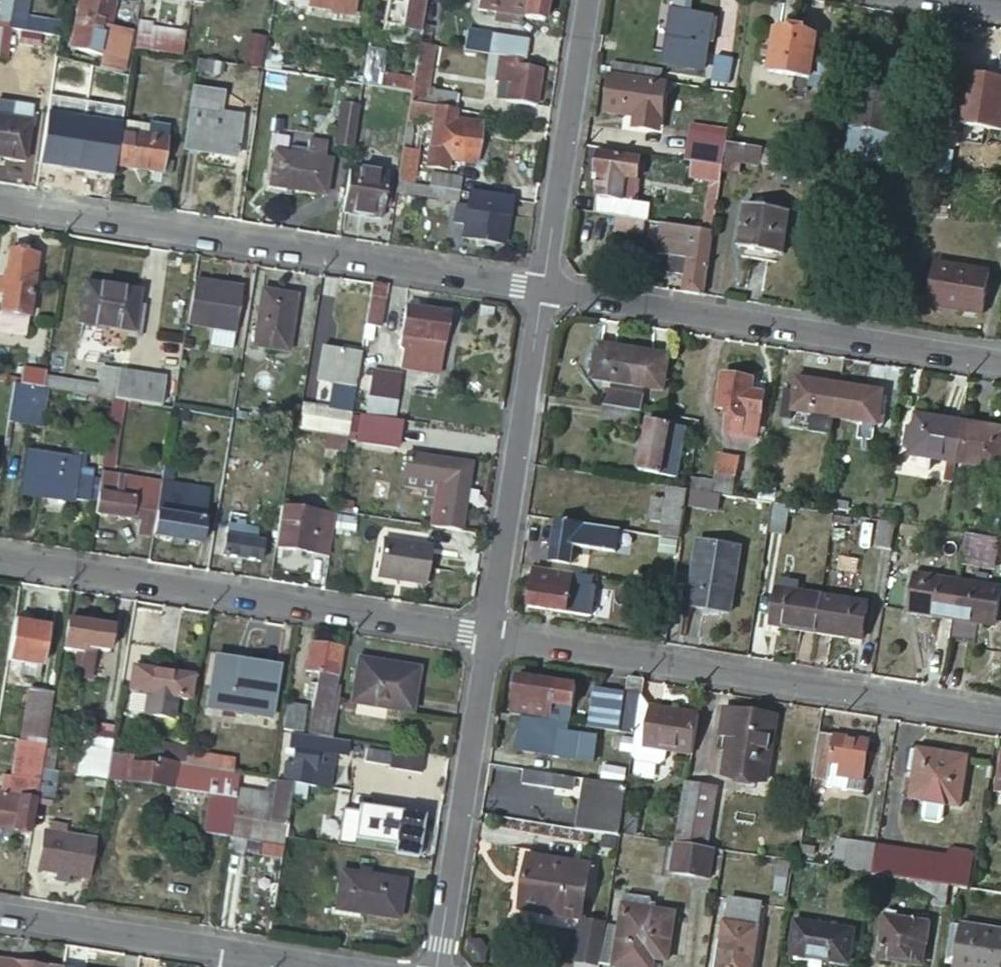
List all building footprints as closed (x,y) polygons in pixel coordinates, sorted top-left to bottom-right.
[(10,0),(0,0),(0,16),(7,17),(8,13),(10,0)] [(74,50),(106,55),(115,0),(82,0),(74,50)] [(382,25),(416,30),(421,0),(386,0),(382,25)] [(476,7),(495,11),(493,19),(518,24),(519,15),(541,19),(545,0),(477,0),(476,7)] [(687,0),(673,0),(663,59),(700,65),(703,46),(707,16),(708,12),(689,9),(690,0),(687,0)] [(7,17),(6,28),(56,36),(58,21),(8,13),(7,17)] [(713,17),(707,16),(703,46),(708,46),(713,17)] [(58,21),(56,36),(53,50),(63,52),(68,23),(58,21)] [(815,32),(774,25),(771,43),(770,50),(767,68),(809,74),(815,32)] [(182,33),(139,26),(137,45),(179,51),(182,33)] [(487,32),(484,51),(521,57),(525,38),(487,32)] [(411,77),(409,90),(408,100),(452,107),(454,91),(425,86),(431,43),(417,40),(411,77)] [(379,52),(366,50),(361,82),(372,84),(409,90),(411,77),(376,71),(379,52)] [(711,80),(728,83),(732,58),(715,55),(711,80)] [(492,77),(496,77),(507,79),(504,97),(534,102),(539,66),(520,64),(521,59),(495,56),(492,77)] [(220,60),(198,57),(195,72),(218,76),(220,60)] [(609,70),(659,78),(661,66),(611,58),(609,70)] [(963,69),(956,113),(984,117),(983,122),(1000,125),(1000,74),(963,69)] [(661,82),(610,74),(604,110),(636,115),(634,126),(654,129),(661,82)] [(494,95),(504,97),(507,79),(496,77),(494,95)] [(372,84),(361,82),(358,105),(357,108),(368,110),(372,84)] [(657,130),(665,82),(661,82),(654,129),(657,130)] [(899,91),(856,84),(847,145),(903,154),(907,131),(893,129),(899,91)] [(222,94),(192,89),(182,150),(234,157),(241,117),(219,114),(222,94)] [(453,107),(452,107),(408,100),(405,119),(412,120),(416,121),(416,115),(429,117),(421,164),(445,167),(446,157),(477,162),(483,122),(452,118),(453,107)] [(357,108),(358,105),(340,102),(333,144),(351,147),(357,108)] [(412,120),(405,119),(401,146),(406,147),(412,120)] [(0,120),(0,161),(20,165),(27,124),(0,120)] [(166,128),(123,121),(122,130),(119,130),(113,166),(160,173),(166,128)] [(725,142),(688,136),(684,161),(691,162),(721,166),(725,142)] [(770,146),(726,138),(725,142),(721,166),(738,170),(740,160),(767,164),(768,161),(770,146)] [(288,154),(274,152),(269,184),(324,193),(328,161),(323,160),(325,144),(307,141),(306,149),(289,147),(288,154)] [(406,147),(401,146),(395,180),(411,182),(416,149),(406,147)] [(770,146),(768,161),(781,164),(784,148),(770,146)] [(86,173),(108,176),(111,148),(104,147),(104,153),(89,151),(86,173)] [(599,173),(592,212),(614,215),(644,220),(647,205),(631,202),(638,157),(597,150),(593,172),(599,173)] [(721,166),(691,162),(689,177),(719,181),(721,166)] [(386,174),(348,167),(342,211),(379,217),(386,174)] [(427,171),(425,184),(457,189),(459,176),(427,171)] [(411,182),(395,180),(394,191),(456,200),(457,189),(425,184),(411,182)] [(510,197),(466,191),(465,204),(452,202),(449,220),(462,221),(459,235),(502,242),(510,197)] [(786,208),(743,202),(736,245),(751,247),(750,256),(765,258),(767,250),(780,251),(786,208)] [(701,292),(711,230),(644,220),(614,215),(611,230),(639,235),(640,233),(687,240),(684,259),(666,256),(663,273),(682,276),(680,289),(701,292)] [(1,249),(0,260),(0,313),(25,317),(32,275),(24,273),(28,253),(1,249)] [(987,267),(933,258),(927,300),(981,309),(987,267)] [(188,278),(181,320),(233,329),(240,286),(188,278)] [(383,284),(368,282),(364,304),(360,331),(375,333),(379,306),(383,284)] [(136,292),(82,283),(75,323),(129,332),(134,303),(136,292)] [(291,294),(259,289),(251,344),(283,350),(291,294)] [(141,304),(134,303),(129,332),(136,334),(141,304)] [(445,313),(400,306),(395,344),(399,349),(438,355),(445,313)] [(181,320),(179,339),(230,347),(233,329),(181,320)] [(663,353),(594,343),(589,380),(659,390),(663,353)] [(297,403),(294,428),(344,436),(348,415),(348,411),(353,379),(357,353),(319,347),(314,380),(332,383),(329,408),(297,403)] [(18,378),(17,384),(41,387),(42,377),(43,371),(20,367),(18,378)] [(369,368),(365,395),(392,399),(396,372),(369,368)] [(115,376),(111,398),(157,406),(161,378),(116,371),(115,376)] [(749,376),(718,371),(713,406),(729,409),(726,422),(736,424),(736,421),(755,424),(760,389),(747,387),(749,376)] [(70,392),(109,398),(111,398),(115,376),(99,373),(97,385),(42,377),(41,387),(43,388),(70,392)] [(786,407),(832,414),(837,381),(791,374),(786,407)] [(10,383),(17,384),(18,378),(0,375),(0,381),(10,383)] [(832,414),(875,421),(881,388),(837,381),(832,414)] [(17,384),(10,383),(6,411),(39,416),(43,388),(41,387),(17,384)] [(603,392),(601,404),(639,410),(641,397),(603,392)] [(626,411),(600,407),(598,420),(624,424),(626,411)] [(923,455),(952,460),(959,419),(912,411),(910,424),(904,423),(900,452),(910,453),(923,455)] [(394,444),(397,418),(362,413),(359,439),(394,444)] [(358,416),(348,415),(344,436),(344,439),(350,440),(351,433),(355,434),(358,416)] [(681,424),(644,419),(636,468),(674,474),(681,424)] [(1000,468),(1000,426),(959,419),(952,460),(1000,468)] [(344,436),(294,428),(289,427),(287,442),(336,449),(334,454),(342,456),(343,449),(344,439),(344,436)] [(430,492),(426,525),(457,529),(467,458),(403,448),(399,470),(433,475),(430,492)] [(68,458),(25,450),(19,490),(83,500),(87,468),(79,466),(81,453),(69,452),(68,458)] [(923,455),(910,453),(909,465),(922,467),(923,455)] [(420,490),(430,492),(433,475),(399,470),(398,480),(421,483),(420,490)] [(132,533),(148,536),(155,491),(96,481),(90,513),(135,520),(132,533)] [(203,489),(156,481),(155,491),(148,536),(167,539),(175,540),(194,543),(203,489)] [(686,487),(666,484),(664,498),(650,495),(645,519),(661,520),(658,536),(678,539),(686,487)] [(718,492),(689,487),(686,505),(715,510),(718,492)] [(332,514),(277,505),(271,545),(326,555),(332,514)] [(620,529),(638,532),(641,515),(623,512),(620,529)] [(613,552),(617,529),(555,519),(548,560),(568,563),(570,545),(613,552)] [(889,547),(893,521),(877,519),(872,544),(889,547)] [(255,527),(212,520),(208,551),(258,559),(262,541),(253,539),(255,527)] [(993,565),(1000,536),(966,528),(959,557),(993,565)] [(429,546),(379,539),(374,575),(424,583),(429,546)] [(738,547),(696,541),(685,605),(727,612),(738,547)] [(571,572),(532,566),(525,606),(589,616),(594,587),(569,583),(571,572)] [(904,609),(949,616),(954,580),(910,573),(904,609)] [(818,595),(787,590),(788,579),(775,577),(773,589),(771,588),(766,622),(813,629),(818,595)] [(949,616),(975,620),(993,622),(999,587),(954,580),(949,616)] [(864,602),(818,595),(813,629),(859,637),(864,602)] [(972,639),(975,620),(949,616),(946,636),(972,639)] [(111,628),(66,621),(61,651),(75,653),(72,676),(88,678),(92,650),(107,652),(111,628)] [(46,628),(14,623),(6,674),(20,676),(18,687),(36,690),(38,678),(46,628)] [(330,736),(338,686),(334,685),(341,649),(307,643),(302,670),(316,672),(309,708),(284,704),(279,729),(316,734),(330,736)] [(419,669),(359,661),(353,701),(414,710),(419,669)] [(148,672),(131,669),(128,692),(187,702),(191,679),(172,676),(174,668),(150,664),(148,672)] [(238,676),(210,671),(204,711),(268,721),(275,674),(240,668),(238,676)] [(515,676),(509,718),(523,720),(552,725),(564,727),(567,708),(571,708),(574,685),(515,676)] [(642,681),(627,679),(625,693),(639,695),(642,681)] [(619,735),(621,721),(618,720),(623,694),(592,690),(588,715),(586,730),(619,735)] [(625,693),(621,721),(619,735),(632,737),(631,746),(692,755),(698,714),(650,707),(639,695),(625,693)] [(720,710),(718,723),(728,726),(731,711),(720,710)] [(774,718),(731,711),(728,726),(718,723),(716,737),(727,739),(722,775),(764,782),(774,718)] [(30,715),(26,740),(45,742),(48,718),(30,715)] [(552,725),(523,720),(518,755),(563,762),(566,739),(550,736),(552,725)] [(109,754),(113,729),(81,723),(75,766),(66,765),(65,774),(105,780),(105,776),(109,754)] [(330,736),(316,734),(316,739),(293,735),(291,749),(298,749),(295,767),(286,766),(284,781),(291,782),(308,785),(309,775),(329,778),(332,753),(344,754),(346,739),(330,736)] [(869,742),(818,734),(811,779),(828,781),(831,765),(840,766),(838,779),(863,782),(869,742)] [(183,766),(186,753),(135,745),(133,758),(183,766)] [(422,750),(390,745),(387,765),(419,771),(422,750)] [(37,787),(40,770),(43,753),(43,751),(15,746),(10,783),(37,787)] [(967,757),(912,748),(908,774),(916,775),(912,799),(959,807),(967,757)] [(49,754),(43,753),(40,770),(47,771),(49,754)] [(133,758),(109,754),(105,776),(210,793),(203,833),(229,837),(229,836),(234,801),(239,774),(183,766),(133,758)] [(47,771),(40,770),(37,787),(35,802),(51,805),(56,773),(47,771)] [(571,781),(554,778),(552,791),(569,794),(571,781)] [(282,843),(291,782),(284,781),(277,780),(274,807),(234,801),(229,836),(232,837),(232,838),(247,839),(247,838),(282,843)] [(583,832),(590,784),(582,782),(574,830),(583,832)] [(625,789),(590,784),(583,832),(618,837),(618,834),(625,789)] [(717,789),(687,785),(678,844),(708,849),(717,789)] [(35,802),(0,796),(0,831),(12,833),(13,836),(29,838),(35,802)] [(640,799),(627,797),(622,827),(636,828),(640,799)] [(394,843),(393,853),(414,856),(419,814),(380,808),(375,840),(394,843)] [(88,882),(94,843),(43,835),(37,874),(88,882)] [(708,849),(678,844),(675,843),(670,874),(709,880),(713,849),(708,849)] [(877,848),(852,844),(848,870),(869,874),(873,874),(877,848)] [(893,850),(877,848),(873,874),(918,881),(922,882),(924,865),(892,861),(893,850)] [(580,920),(588,867),(528,857),(520,910),(580,920)] [(400,879),(338,870),(333,908),(395,918),(400,879)] [(873,874),(869,874),(866,889),(943,901),(946,886),(922,882),(918,881),(873,874)] [(604,926),(598,965),(613,966),(652,966),(653,960),(666,963),(673,914),(650,911),(652,898),(626,894),(621,929),(604,926)] [(729,904),(726,923),(761,929),(764,909),(729,904)] [(928,924),(878,916),(874,939),(879,939),(876,959),(919,965),(921,946),(925,946),(928,924)] [(580,920),(574,961),(598,965),(604,926),(605,923),(580,920)] [(850,930),(793,920),(789,945),(846,954),(850,930)] [(941,964),(951,965),(951,966),(1000,966),(1000,929),(958,922),(958,925),(948,923),(941,964)] [(761,929),(726,923),(723,940),(718,939),(714,964),(720,965),(720,966),(754,966),(761,929)]
